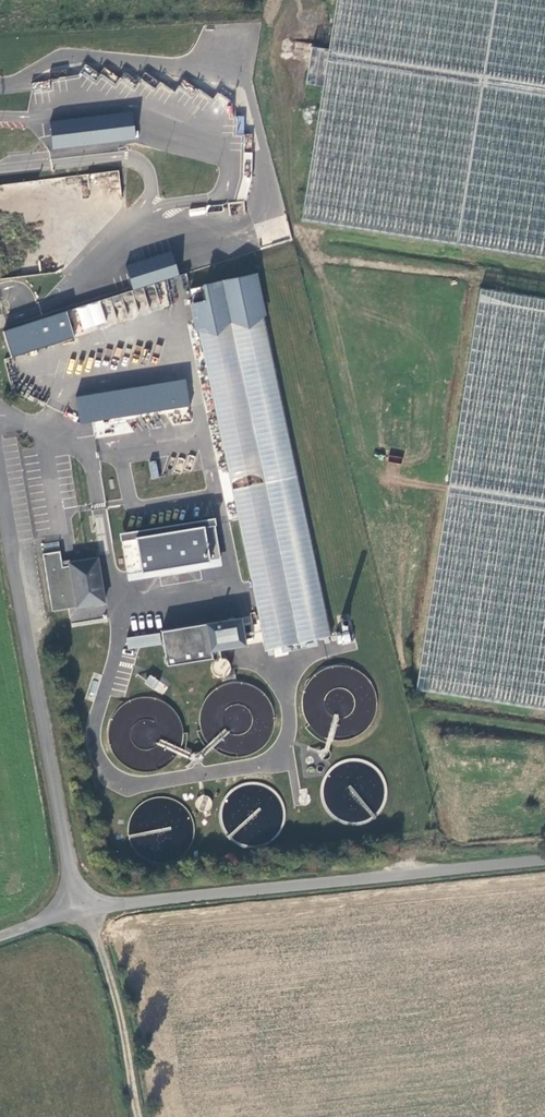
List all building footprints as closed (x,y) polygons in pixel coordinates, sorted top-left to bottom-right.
[(331,52),(325,90),(304,220),(544,258),(544,0),(339,0),(331,52)] [(308,87),(325,90),(331,52),(315,49),(308,87)] [(192,115),(202,90),(180,82),(174,97),(186,102),(182,111),(192,115)] [(50,120),(52,147),(136,140),(133,113),(50,120)] [(125,265),(133,289),(179,275),(172,251),(125,265)] [(257,274),(207,285),(210,299),(196,302),(201,328),(201,329),(268,649),(333,635),(266,315),(265,315),(257,274)] [(482,292),(418,690),(544,709),(544,302),(482,292)] [(201,328),(196,302),(193,303),(198,329),(201,329),(201,328)] [(3,327),(10,355),(75,339),(72,331),(106,322),(101,303),(3,327)] [(79,421),(190,409),(186,381),(76,394),(79,421)] [(150,478),(158,478),(157,461),(149,461),(150,478)] [(215,519),(120,533),(127,580),(222,567),(215,519)] [(62,550),(45,553),(54,610),(107,601),(100,557),(71,561),(72,564),(68,565),(68,566),(65,566),(62,550)] [(243,617),(163,630),(169,665),(214,657),(213,650),(247,644),(243,617)] [(336,635),(339,645),(352,642),(349,631),(336,635)] [(126,638),(128,649),(162,643),(160,632),(126,638)] [(215,662),(218,677),(231,674),(228,659),(215,662)] [(306,668),(304,734),(373,736),(375,670),(306,668)] [(162,696),(168,687),(150,674),(143,682),(162,696)] [(144,687),(99,734),(146,780),(177,749),(173,746),(188,730),(144,687)] [(328,767),(325,815),(340,816),(340,822),(378,824),(380,783),(357,782),(357,771),(339,770),(340,768),(328,767)] [(284,818),(283,797),(264,788),(263,791),(258,789),(261,783),(230,784),(220,806),(222,836),(244,847),(271,845),(284,818)] [(210,795),(196,798),(198,812),(212,810),(210,795)] [(128,852),(184,862),(192,818),(181,816),(183,809),(137,801),(128,852)]
